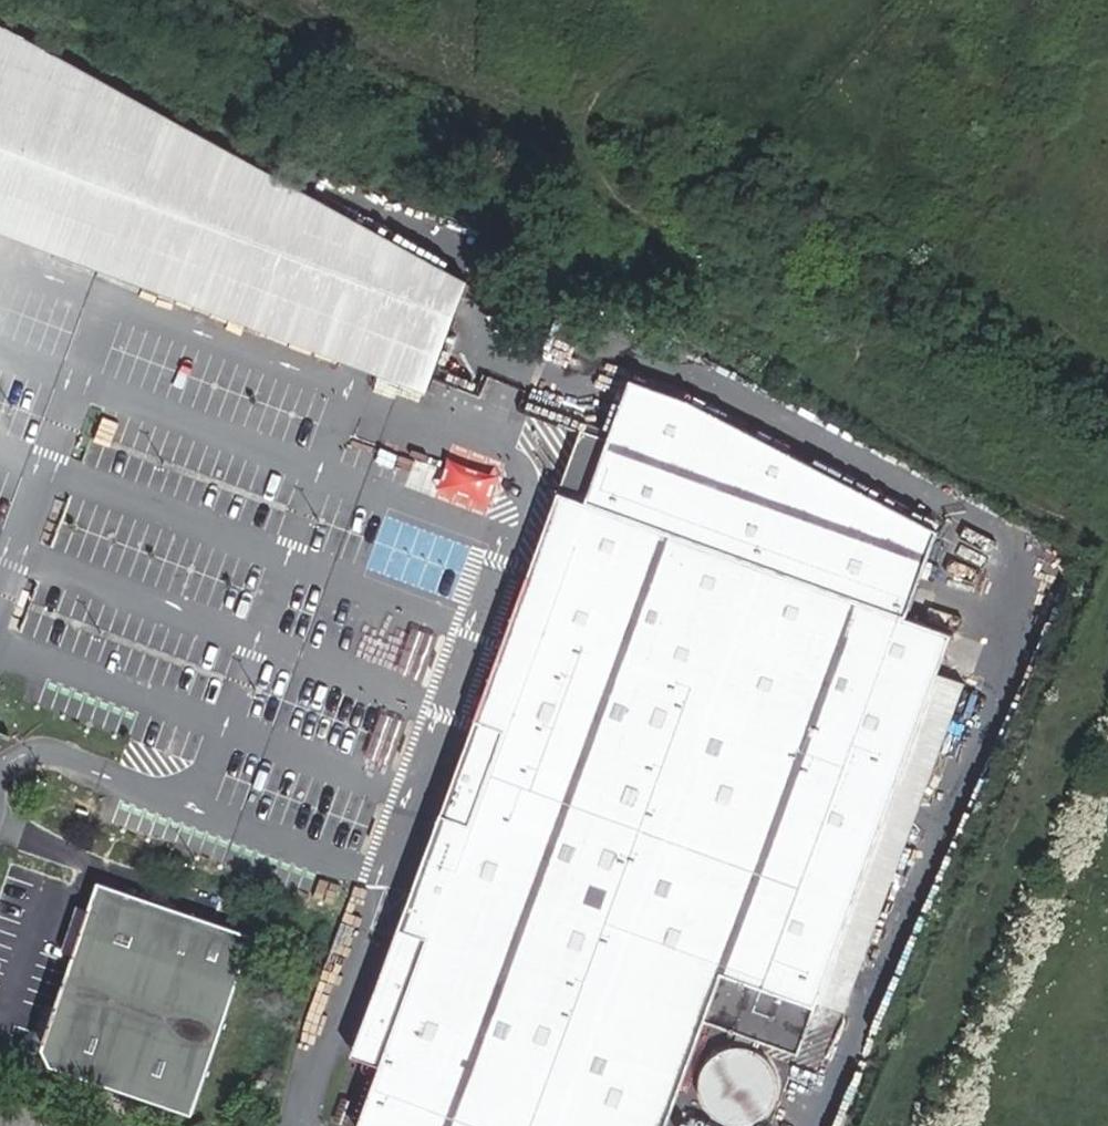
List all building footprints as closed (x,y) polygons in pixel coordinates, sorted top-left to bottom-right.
[(0,44),(0,244),(94,277),(417,391),(455,282),(0,44)] [(679,396),(623,377),(602,437),(551,582),(522,572),(505,621),(480,691),(508,701),(476,791),(448,781),(407,895),(436,905),(358,1125),(661,1125),(703,1008),(798,1042),(817,990),(930,668),(944,627),(899,611),(930,525),(679,396)] [(602,437),(573,427),(522,572),(551,582),(602,437)] [(438,497),(493,513),(507,464),(452,448),(438,497)] [(843,999),(956,677),(930,668),(817,990),(843,999)] [(480,691),(448,781),(476,791),(508,701),(480,691)] [(196,1099),(254,922),(99,872),(92,892),(46,1035),(56,1054),(196,1099)] [(348,1125),(358,1125),(436,905),(407,895),(327,1119),(348,1125)] [(724,1032),(716,1034),(713,1035),(708,1038),(702,1042),(697,1048),(693,1054),(690,1059),(688,1065),(687,1071),(688,1080),(689,1085),(692,1092),(693,1095),(697,1101),(703,1106),(714,1112),(725,1115),(732,1115),(742,1113),(750,1109),(756,1105),(761,1100),(764,1095),(768,1087),(770,1080),(770,1072),(769,1063),(765,1053),(761,1047),(757,1043),(750,1038),(744,1035),(737,1033),(730,1032),(724,1032)]
